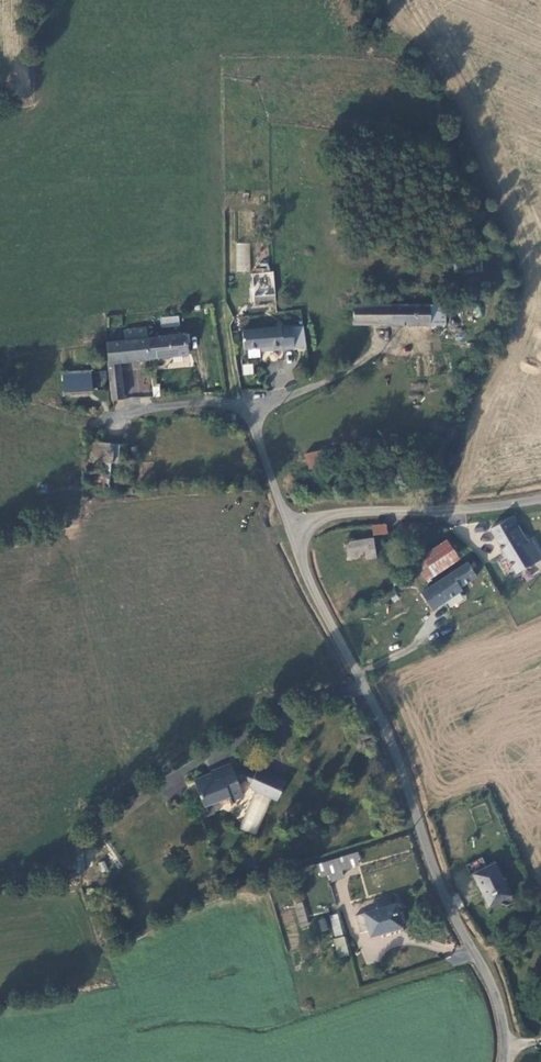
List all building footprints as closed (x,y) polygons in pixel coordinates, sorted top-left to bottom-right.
[(249,272),(250,243),(236,243),(235,271),(249,272)] [(482,272),(481,256),(455,257),(455,273),(482,272)] [(271,294),(270,268),(256,269),(257,294),(271,294)] [(445,325),(445,305),(353,304),(353,325),(445,325)] [(159,317),(160,327),(180,326),(179,316),(159,317)] [(112,400),(123,399),(120,362),(150,359),(148,339),(147,327),(124,330),(125,341),(106,343),(112,400)] [(268,351),(294,348),(294,345),(293,328),(293,327),(242,330),(244,349),(268,347),(268,351)] [(148,339),(150,359),(188,354),(186,334),(148,339)] [(253,363),(242,364),(243,375),(254,374),(253,363)] [(92,391),(92,378),(68,380),(69,393),(92,391)] [(92,378),(92,391),(105,390),(104,378),(92,378)] [(150,380),(132,383),(134,390),(125,392),(127,399),(153,394),(150,380)] [(235,424),(236,415),(229,414),(228,423),(235,424)] [(112,463),(114,444),(94,442),(93,462),(92,486),(110,487),(111,463),(112,463)] [(323,465),(320,451),(307,454),(310,469),(323,465)] [(516,573),(540,560),(540,557),(532,540),(527,542),(517,526),(512,530),(507,521),(491,529),(516,573)] [(373,526),(374,535),(388,534),(387,524),(373,526)] [(346,542),(347,553),(366,550),(367,559),(376,558),(373,538),(346,542)] [(459,559),(446,541),(422,557),(423,557),(434,575),(459,559)] [(427,580),(434,575),(423,557),(414,562),(427,580)] [(480,566),(475,558),(421,594),(432,610),(462,590),(460,587),(477,576),(473,571),(480,566)] [(211,773),(194,780),(207,814),(209,814),(206,806),(228,797),(231,805),(233,804),(232,800),(243,796),(237,780),(235,774),(233,770),(231,764),(211,772),(211,773)] [(237,780),(243,778),(251,782),(250,785),(252,789),(255,790),(273,798),(278,800),(286,782),(257,769),(254,776),(243,770),(235,774),(237,780)] [(256,835),(273,798),(255,790),(239,828),(256,835)] [(341,870),(358,865),(356,860),(354,854),(337,859),(341,870)] [(510,895),(495,863),(487,867),(482,857),(466,865),(471,875),(473,874),(489,905),(510,895)] [(332,882),(343,878),(341,870),(337,859),(326,863),(329,874),(332,882)] [(329,874),(326,863),(317,865),(321,876),(329,874)] [(280,885),(278,877),(252,887),(254,893),(258,891),(259,893),(280,885)] [(301,926),(308,924),(302,902),(295,904),(301,926)] [(371,935),(402,926),(395,904),(355,916),(360,932),(370,929),(371,935)] [(339,957),(349,955),(337,914),(330,916),(336,938),(334,939),(339,957)] [(318,919),(320,931),(328,930),(325,918),(318,919)]
